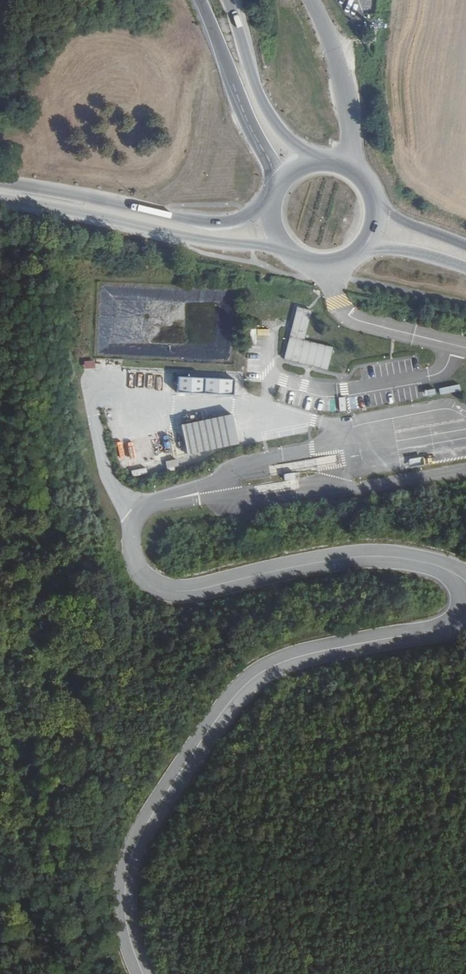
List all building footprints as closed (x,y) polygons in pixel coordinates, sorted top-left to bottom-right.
[(296,306),(285,359),(329,368),(333,346),(305,340),(312,309),(296,306)] [(178,376),(226,377),(226,373),(176,371),(176,384),(178,384),(178,376)] [(244,395),(244,380),(186,379),(186,396),(244,395)] [(234,414),(182,424),(187,454),(239,445),(234,414)] [(177,459),(166,461),(168,469),(179,466),(177,459)]
